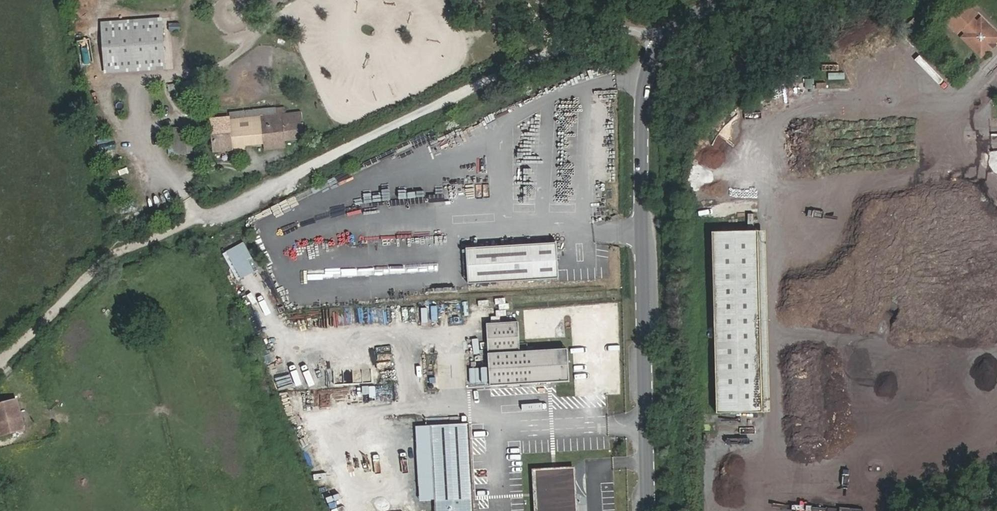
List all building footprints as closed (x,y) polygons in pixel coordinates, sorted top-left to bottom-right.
[(914,34),(921,26),(914,19),(907,26),(914,34)] [(981,20),(978,23),(963,38),(981,55),(996,40),(996,36),(981,20)] [(162,22),(101,27),(104,69),(165,65),(162,22)] [(76,42),(80,64),(92,62),(89,40),(76,42)] [(528,46),(531,51),(538,48),(536,43),(528,46)] [(805,90),(815,89),(813,79),(804,80),(805,90)] [(145,115),(151,114),(147,91),(141,92),(145,115)] [(244,144),(265,143),(265,141),(284,139),(304,138),(302,112),(285,113),(285,107),(276,108),(277,116),(231,119),(231,118),(212,120),(214,150),(232,148),(233,153),(245,152),(244,144)] [(230,111),(231,118),(231,119),(277,116),(276,108),(230,111)] [(484,130),(494,129),(493,116),(483,117),(484,130)] [(191,127),(168,129),(170,154),(193,152),(191,127)] [(100,133),(101,155),(111,155),(110,133),(100,133)] [(265,143),(266,148),(284,147),(284,139),(265,141),(265,143)] [(179,160),(179,171),(191,171),(191,159),(179,160)] [(594,186),(594,194),(605,194),(604,185),(594,186)] [(758,231),(713,233),(717,414),(763,413),(758,231)] [(334,243),(349,242),(348,234),(333,236),(334,243)] [(466,249),(468,284),(559,279),(557,244),(466,249)] [(335,277),(347,278),(348,269),(335,268),(335,277)] [(519,322),(487,324),(490,386),(551,383),(551,380),(569,379),(568,352),(550,353),(550,350),(520,352),(519,322)] [(474,351),(463,351),(463,360),(474,359),(474,351)] [(608,369),(607,380),(619,381),(620,370),(608,369)] [(368,400),(377,399),(376,384),(367,385),(368,400)] [(0,404),(0,435),(24,429),(16,400),(0,404)] [(432,425),(435,501),(436,510),(473,510),(469,423),(432,425)] [(420,501),(435,501),(432,425),(417,426),(420,501)] [(348,438),(335,440),(338,457),(351,454),(348,438)] [(541,510),(572,510),(570,473),(539,475),(541,510)] [(360,477),(360,490),(376,490),(377,478),(360,477)]
